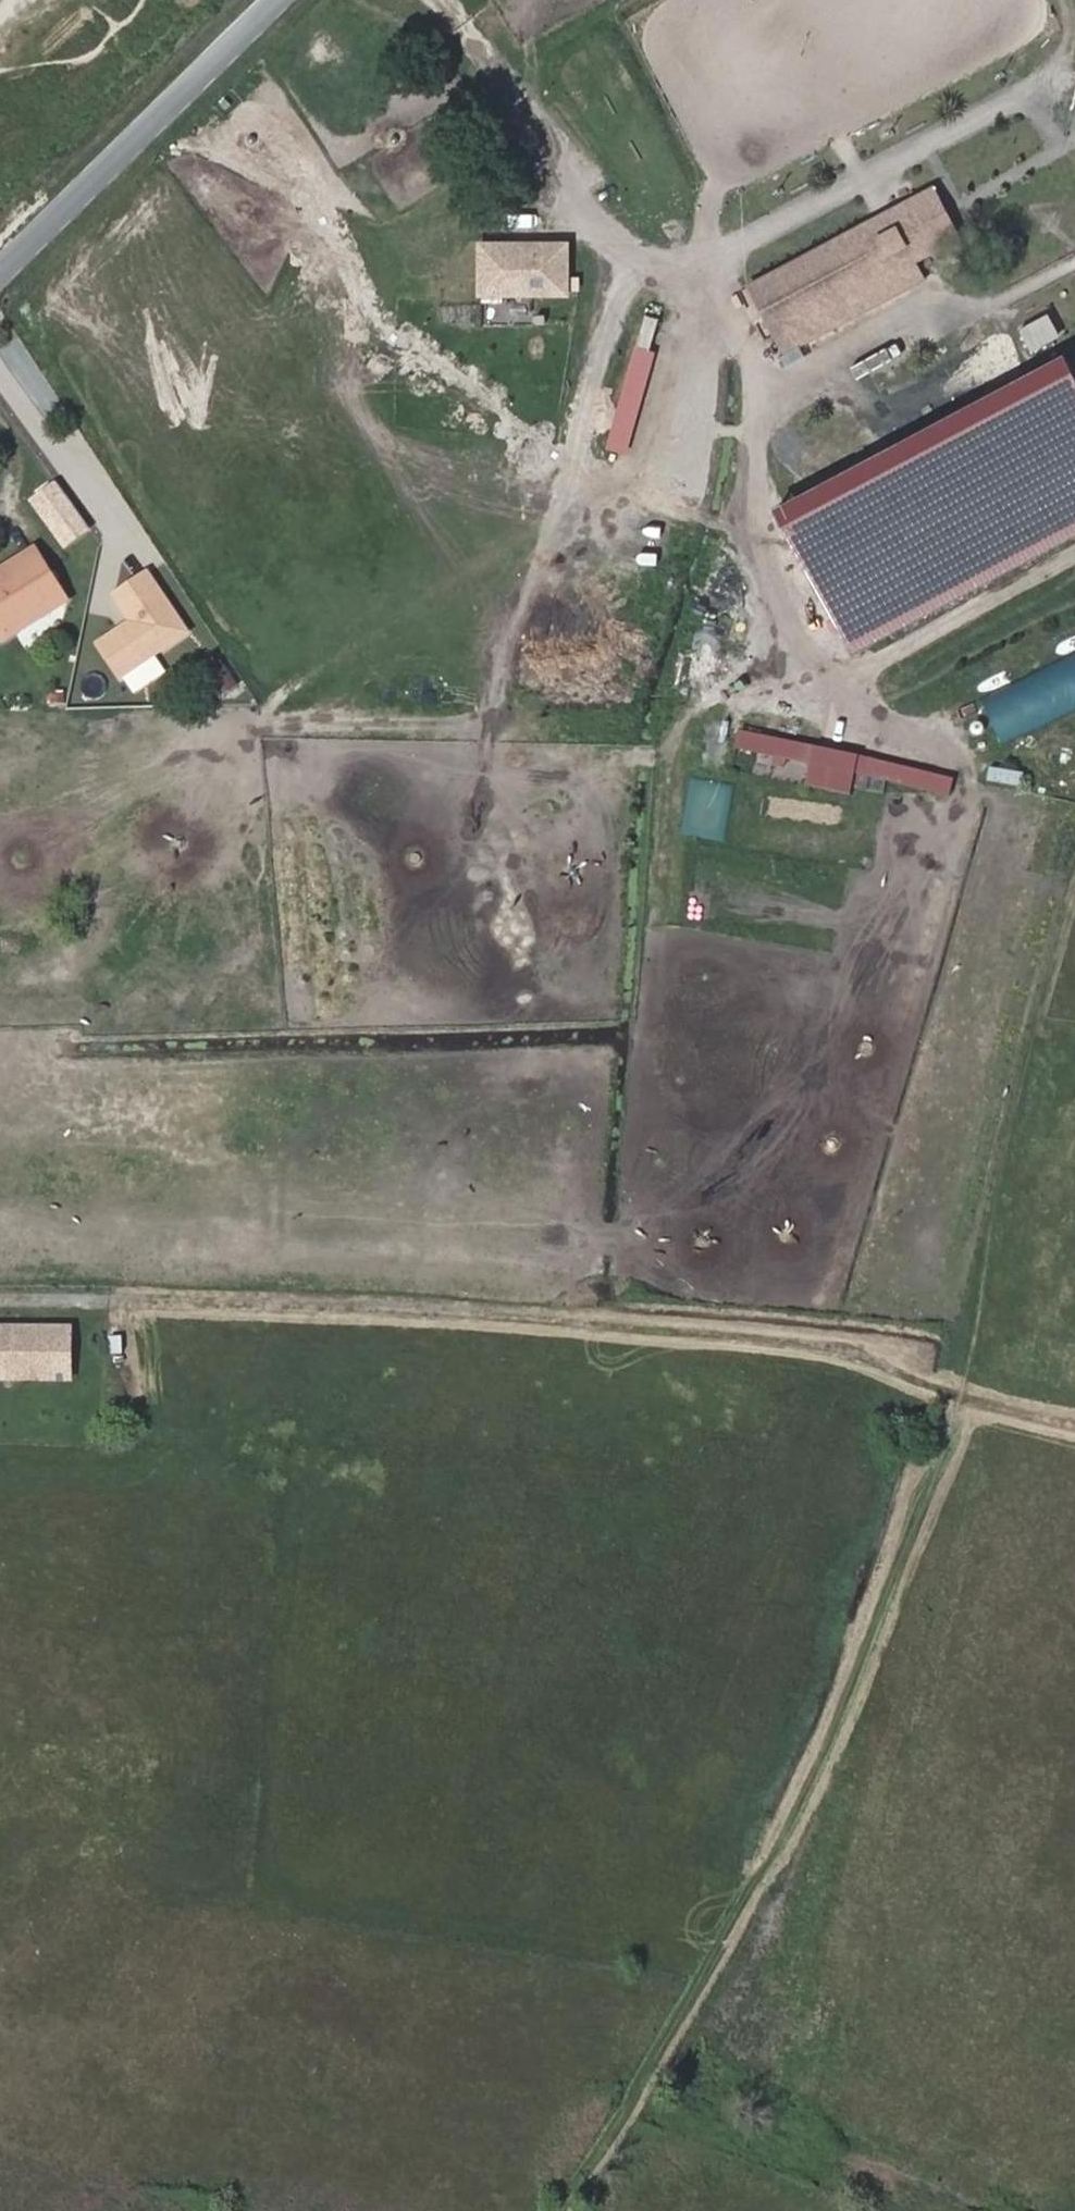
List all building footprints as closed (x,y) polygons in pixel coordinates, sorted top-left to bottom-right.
[(915,260),(959,241),(938,191),(743,275),(776,350),(926,286),(915,260)] [(570,243),(475,242),(475,298),(568,293),(570,243)] [(0,571),(0,635),(2,639),(21,628),(30,622),(66,600),(36,549),(0,571)] [(157,589),(126,609),(163,664),(193,644),(157,589)] [(149,673),(163,664),(126,609),(113,618),(149,673)] [(30,622),(21,628),(27,637),(36,631),(30,622)] [(212,648),(198,656),(211,678),(225,670),(212,648)] [(1001,746),(1074,712),(1074,654),(979,698),(1001,746)] [(0,660),(0,687),(2,690),(13,684),(0,660)] [(1019,790),(1023,776),(988,768),(985,783),(1019,790)] [(71,1384),(71,1326),(0,1325),(0,1383),(71,1384)]
